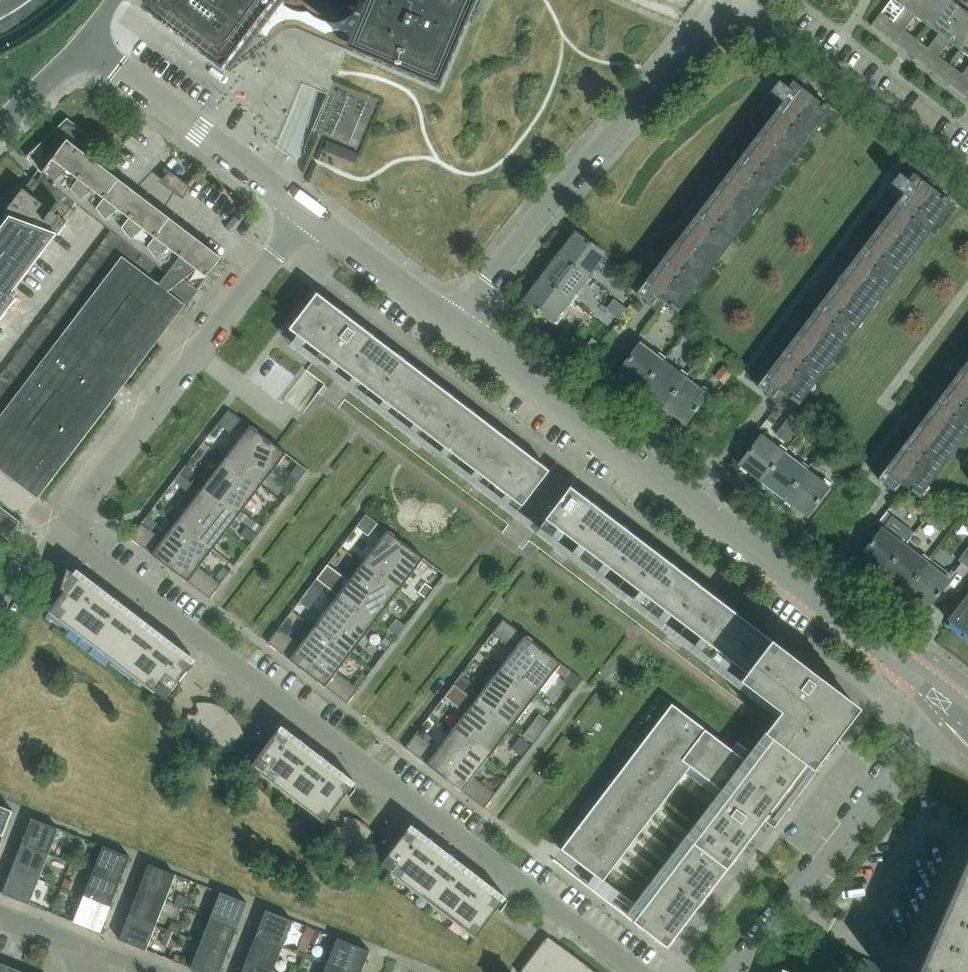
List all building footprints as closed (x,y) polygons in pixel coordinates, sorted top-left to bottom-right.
[(230,73),(286,0),(159,0),(150,11),(230,73)] [(439,89),(477,0),(368,0),(347,50),(439,89)] [(871,25),(889,38),(917,0),(890,0),(871,25)] [(889,38),(906,52),(915,39),(904,30),(915,16),(926,25),(944,0),(917,0),(889,38)] [(906,52),(923,65),(964,10),(951,0),(944,0),(926,25),(938,34),(927,48),(915,39),(906,52)] [(923,65),(940,78),(950,65),(938,57),(949,42),(960,51),(967,41),(967,13),(964,10),(923,65)] [(940,78),(957,91),(967,77),(967,67),(962,75),(950,65),(940,78)] [(647,289),(642,285),(636,293),(646,301),(645,303),(657,312),(664,302),(678,312),(831,111),(802,89),(805,84),(807,86),(808,85),(785,67),(784,68),(791,73),(787,78),(786,77),(785,77),(783,77),(782,78),(781,79),(779,82),(771,92),(788,105),(647,289)] [(957,91),(967,99),(967,77),(957,91)] [(18,296),(13,292),(82,202),(107,221),(131,189),(94,161),(105,147),(67,118),(66,119),(66,120),(26,157),(38,169),(32,178),(31,179),(32,180),(0,221),(0,321),(18,296)] [(327,140),(320,156),(348,168),(355,152),(327,140)] [(928,177),(927,175),(905,159),(904,160),(911,165),(907,170),(906,170),(906,169),(905,169),(904,170),(903,170),(902,171),(899,174),(891,184),(908,197),(768,381),(763,377),(757,386),(767,394),(766,395),(777,404),(785,394),(798,405),(952,203),(922,181),(926,176),(927,178),(928,177)] [(197,290),(221,258),(196,238),(195,238),(131,189),(107,221),(114,227),(133,241),(197,290)] [(114,227),(107,237),(125,251),(133,241),(114,227)] [(588,277),(605,255),(575,232),(558,254),(588,277)] [(99,247),(118,261),(125,251),(107,237),(99,247)] [(125,251),(118,261),(110,271),(103,281),(95,291),(88,301),(80,311),(72,320),(65,330),(57,340),(50,350),(42,360),(35,370),(27,380),(19,390),(12,400),(4,410),(0,415),(0,470),(37,499),(197,290),(133,241),(125,251)] [(99,247),(91,257),(110,271),(118,261),(99,247)] [(571,299),(588,277),(558,254),(542,276),(571,299)] [(84,266),(103,281),(110,271),(91,257),(84,266)] [(84,266),(76,276),(95,291),(103,281),(84,266)] [(69,286),(88,301),(95,291),(76,276),(69,286)] [(553,323),(554,322),(571,299),(542,276),(523,300),(553,323)] [(69,286),(61,296),(80,311),(88,301),(69,286)] [(550,471),(548,470),(549,470),(333,305),(333,306),(317,294),(309,304),(308,304),(289,329),(320,353),(523,506),(550,471)] [(54,306),(72,320),(80,311),(61,296),(54,306)] [(54,306),(46,316),(65,330),(72,320),(54,306)] [(38,326),(57,340),(65,330),(46,316),(38,326)] [(38,326),(31,336),(50,350),(57,340),(38,326)] [(23,346),(42,360),(50,350),(31,336),(23,346)] [(618,373),(640,390),(663,360),(640,343),(618,373)] [(23,346),(16,356),(35,370),(42,360),(23,346)] [(8,365),(27,380),(35,370),(16,356),(8,365)] [(662,407),(685,377),(663,360),(640,390),(662,407)] [(721,382),(732,368),(726,363),(715,377),(721,382)] [(8,365),(1,375),(19,390),(27,380),(8,365)] [(967,433),(967,370),(889,473),(884,470),(877,478),(888,486),(886,488),(898,496),(905,487),(919,497),(967,433)] [(12,400),(19,390),(1,375),(0,376),(0,391),(12,400)] [(685,424),(708,394),(685,377),(662,407),(685,424)] [(4,410),(12,400),(0,391),(0,406),(4,410)] [(802,423),(791,414),(775,433),(787,442),(802,423)] [(820,417),(810,429),(821,438),(831,427),(820,417)] [(268,440),(250,426),(225,458),(243,472),(268,440)] [(761,482),(784,452),(761,435),(738,465),(761,482)] [(261,486),(286,453),(268,440),(243,472),(261,486)] [(784,499),(806,469),(784,452),(761,482),(784,499)] [(201,490),(219,504),(243,472),(225,458),(201,490)] [(181,474),(188,480),(194,472),(187,467),(181,474)] [(290,479),(298,485),(308,474),(300,467),(290,479)] [(806,516),(829,487),(806,469),(784,499),(806,516)] [(243,472),(219,504),(237,518),(261,486),(243,472)] [(181,475),(176,482),(183,488),(189,481),(181,475)] [(570,487),(544,522),(747,675),(742,682),(781,712),(765,733),(806,764),(814,770),(830,749),(860,708),(854,703),(802,664),(590,501),(589,502),(570,487)] [(177,522),(195,536),(219,504),(201,490),(177,522)] [(907,497),(900,505),(911,513),(917,504),(907,497)] [(195,536),(213,549),(237,518),(219,504),(195,536)] [(8,538),(20,522),(1,507),(0,508),(0,532),(8,538)] [(934,510),(926,521),(940,532),(948,522),(934,510)] [(366,514),(356,527),(368,536),(378,523),(366,514)] [(147,516),(141,523),(151,530),(156,523),(147,516)] [(253,520),(249,526),(258,534),(263,528),(253,520)] [(177,522),(163,540),(151,530),(141,523),(130,538),(170,568),(195,536),(177,522)] [(882,575),(905,545),(882,527),(859,557),(882,575)] [(405,545),(387,531),(363,563),(381,577),(405,545)] [(170,568),(210,599),(221,584),(199,567),(213,549),(195,536),(170,568)] [(399,591),(423,558),(405,545),(381,577),(399,591)] [(882,575),(904,592),(927,562),(905,545),(882,575)] [(958,560),(967,568),(967,546),(958,560)] [(950,579),(927,562),(904,592),(927,609),(950,579)] [(338,595),(356,609),(381,577),(363,563),(349,582),(327,565),(317,578),(338,595)] [(224,567),(216,577),(221,581),(229,571),(224,567)] [(64,591),(49,611),(165,699),(192,664),(68,568),(61,589),(62,590),(62,589),(64,591)] [(381,577),(356,609),(374,622),(399,591),(381,577)] [(426,584),(419,593),(425,597),(432,588),(426,584)] [(314,586),(308,594),(315,600),(321,591),(314,586)] [(947,619),(967,636),(967,592),(947,619)] [(314,627),(332,641),(356,609),(338,595),(314,627)] [(332,641),(350,654),(374,622),(356,609),(332,641)] [(286,618),(279,628),(290,636),(293,633),(291,621),(286,618)] [(503,619),(492,634),(514,650),(500,668),(518,682),(543,649),(525,636),(503,619)] [(397,620),(388,631),(396,637),(405,626),(397,620)] [(314,627),(301,645),(290,636),(279,628),(268,643),(307,673),(332,641),(314,627)] [(387,635),(379,646),(385,651),(394,639),(387,635)] [(347,704),(358,689),(337,672),(350,654),(332,641),(307,673),(347,704)] [(560,664),(561,663),(543,649),(518,682),(536,696),(556,670),(560,664)] [(560,664),(556,670),(565,677),(570,671),(560,664)] [(476,700),(494,714),(518,682),(500,668),(476,700)] [(366,676),(362,673),(354,683),(358,686),(366,676)] [(461,675),(456,683),(465,689),(470,681),(461,675)] [(518,682),(494,714),(512,727),(536,696),(518,682)] [(451,732),(469,745),(494,714),(476,700),(454,683),(444,697),(466,713),(451,732)] [(187,713),(187,716),(187,719),(188,722),(189,724),(190,727),(191,729),(192,732),(194,734),(196,736),(198,739),(201,741),(204,744),(208,746),(211,748),(214,749),(217,751),(220,751),(224,752),(227,752),(230,752),(233,751),(236,751),(233,743),(236,739),(244,740),(244,737),(244,734),(243,731),(242,728),(241,725),(239,722),(237,719),(235,717),(228,710),(220,705),(217,704),(214,703),(211,702),(208,701),(204,701),(201,701),(198,702),(195,703),(198,710),(195,714),(187,713)] [(671,704),(561,849),(595,875),(603,881),(690,767),(729,796),(634,921),(633,922),(667,948),(750,840),(749,839),(750,838),(764,820),(786,791),(806,764),(765,733),(744,760),(742,758),(747,752),(736,743),(731,750),(671,704)] [(469,745),(487,759),(512,727),(494,714),(469,745)] [(352,786),(278,730),(251,765),(325,821),(352,786)] [(528,730),(523,735),(533,743),(538,737),(528,730)] [(438,749),(416,733),(405,748),(444,778),(469,745),(451,732),(438,749)] [(520,738),(512,748),(521,755),(529,745),(520,738)] [(444,778),(484,808),(496,794),(474,777),(487,759),(469,745),(444,778)] [(3,837),(13,811),(0,805),(0,835),(3,837)] [(335,826),(336,830),(337,833),(338,835),(340,838),(341,840),(343,842),(346,844),(348,846),(350,848),(353,849),(356,850),(359,851),(362,851),(364,851),(367,851),(366,846),(370,841),(375,841),(375,838),(374,835),(373,833),(371,830),(369,828),(367,825),(365,823),(363,821),(360,820),(358,819),(355,817),(352,817),(349,816),(346,816),(343,816),(344,822),(341,826),(335,826)] [(32,818),(22,843),(49,853),(59,829),(32,818)] [(503,901),(408,829),(381,864),(476,937),(503,901)] [(49,853),(22,843),(12,868),(39,878),(49,853)] [(103,846),(93,872),(120,883),(130,857),(103,846)] [(65,852),(63,860),(68,861),(71,854),(65,852)] [(139,889),(166,900),(176,874),(149,864),(139,889)] [(2,894),(29,904),(39,878),(12,868),(2,894)] [(923,971),(967,971),(967,869),(923,971)] [(120,883),(93,872),(83,897),(110,908),(120,883)] [(66,878),(62,887),(71,890),(74,881),(66,878)] [(129,914),(156,924),(166,900),(139,889),(129,914)] [(220,892),(210,918),(237,929),(247,902),(220,892)] [(178,895),(175,903),(186,907),(189,899),(178,895)] [(74,922),(100,932),(110,908),(83,897),(74,922)] [(256,935),(283,946),(293,920),(266,910),(256,935)] [(119,940),(146,950),(156,924),(129,914),(119,940)] [(227,954),(237,929),(210,918),(200,943),(227,954)] [(172,921),(169,928),(178,932),(181,925),(172,921)] [(167,929),(160,944),(172,949),(178,933),(167,929)] [(315,930),(311,941),(315,943),(320,932),(315,930)] [(269,971),(272,971),(283,946),(256,935),(245,963),(269,971)] [(348,971),(361,971),(370,951),(337,938),(327,964),(348,971)] [(559,944),(556,947),(545,938),(521,970),(520,971),(521,971),(596,971),(559,944)] [(835,945),(824,941),(814,963),(825,967),(835,945)] [(202,971),(220,971),(227,954),(200,943),(191,968),(202,971)] [(846,950),(835,945),(825,967),(836,971),(837,971),(846,950)] [(868,960),(857,955),(850,971),(863,971),(868,960)] [(880,965),(868,960),(863,971),(877,971),(880,965)] [(245,963),(241,971),(269,971),(245,963)] [(13,969),(0,964),(0,971),(11,971),(13,969)] [(327,964),(324,971),(348,971),(327,964)]
